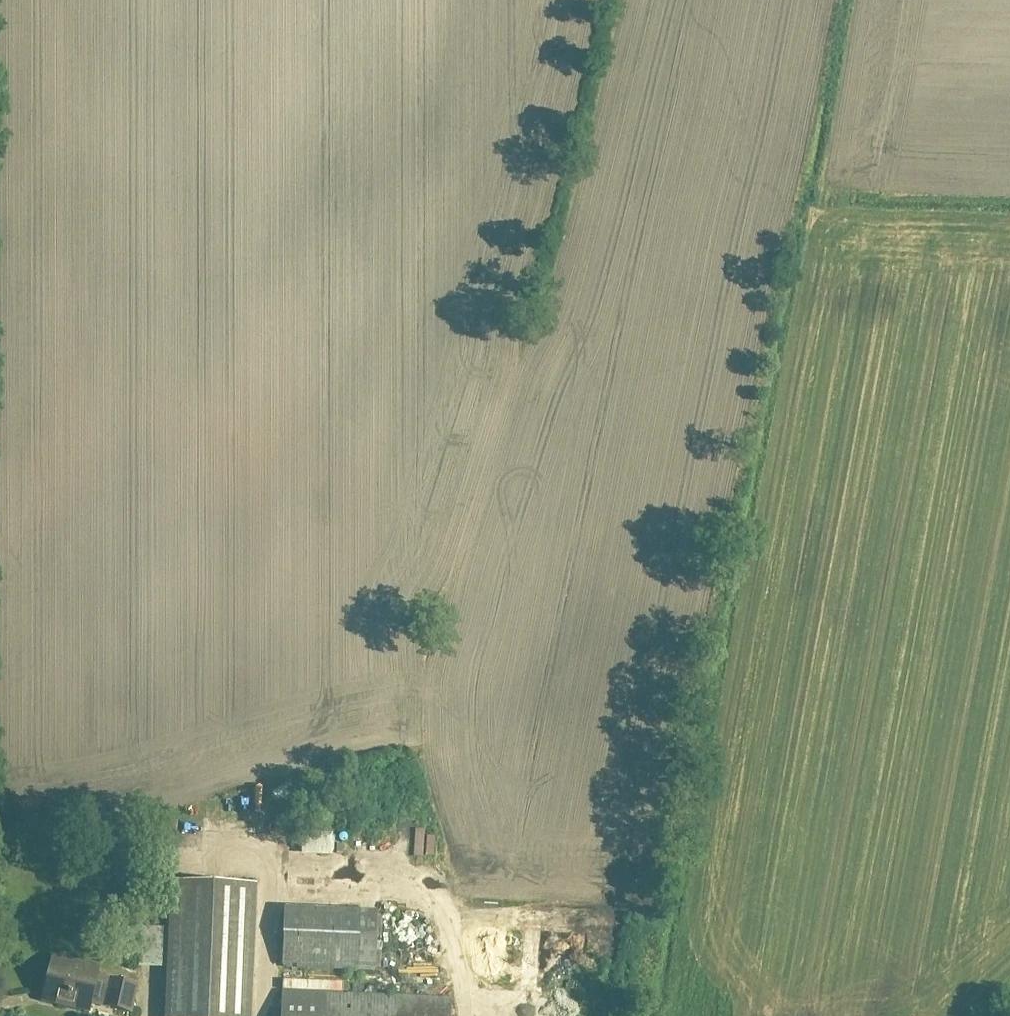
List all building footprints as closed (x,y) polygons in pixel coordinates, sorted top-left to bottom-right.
[(407,802),(389,805),(396,845),(414,842),(407,802)] [(303,853),(329,854),(332,854),(332,838),(304,837),(303,853)] [(256,887),(172,883),(166,1015),(250,1015),(256,887)] [(282,969),(358,973),(378,974),(381,913),(284,909),(282,969)] [(432,959),(433,946),(417,945),(417,958),(432,959)] [(130,1014),(137,987),(111,980),(110,981),(97,978),(100,970),(53,959),(43,1001),(89,1012),(92,1002),(105,1006),(104,1008),(130,1014)] [(351,985),(378,985),(378,975),(351,975),(351,985)] [(287,982),(287,991),(348,992),(348,982),(287,982)] [(324,994),(282,992),(281,1015),(449,1015),(450,1001),(324,994)]
